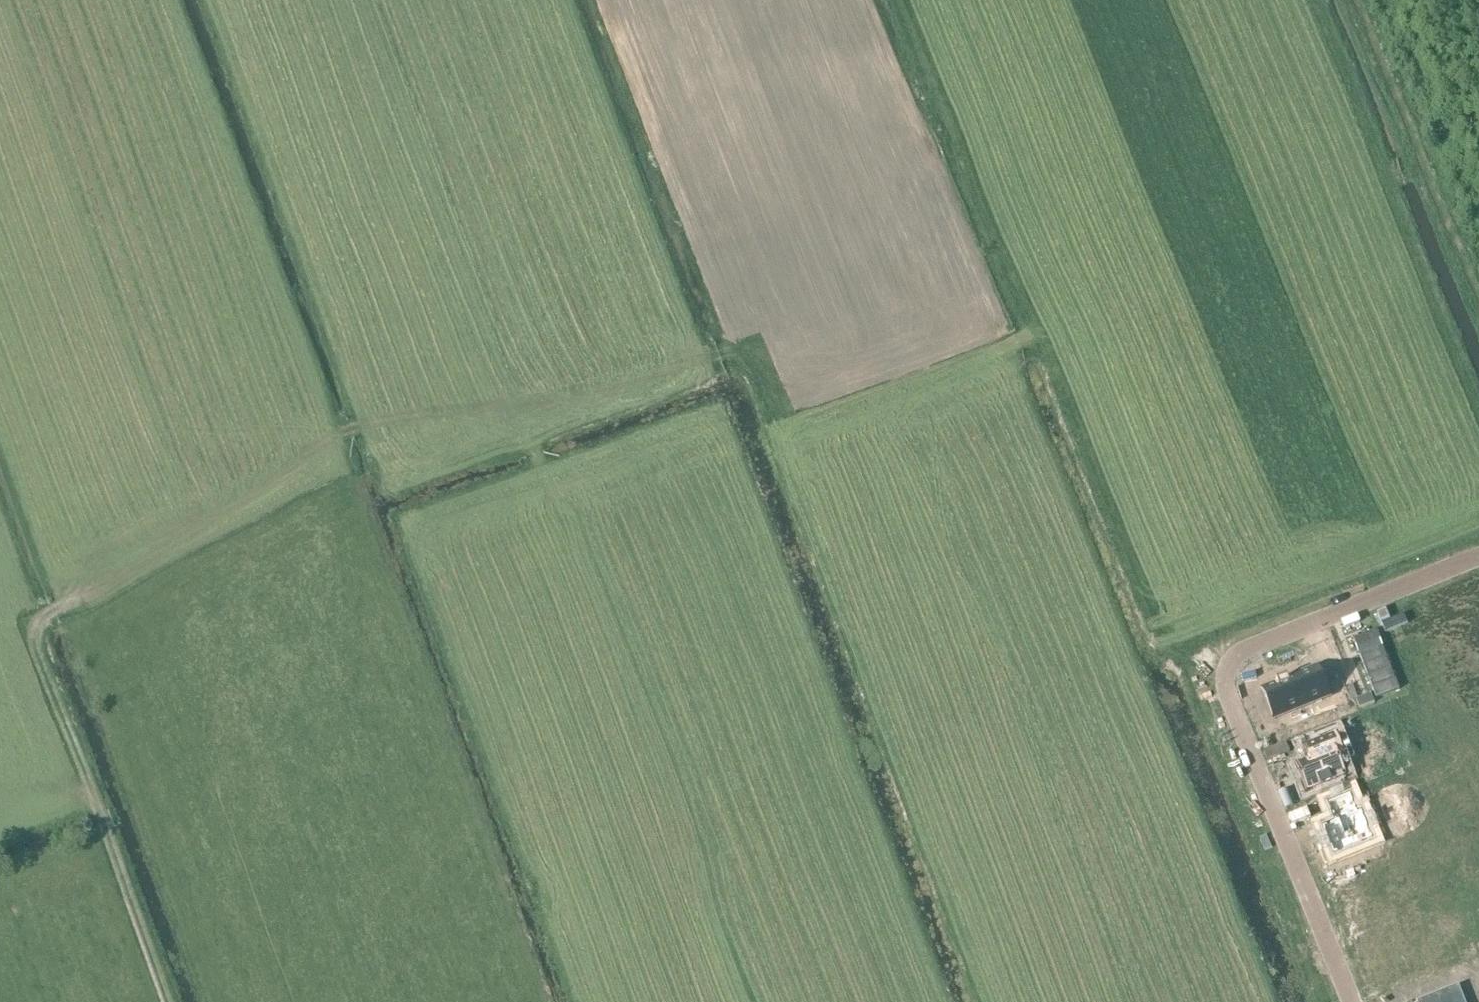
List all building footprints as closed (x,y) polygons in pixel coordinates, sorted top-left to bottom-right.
[(1318,668),(1262,690),(1274,720),(1330,697),(1318,668)] [(1308,760),(1295,765),(1306,793),(1321,787),(1322,788),(1333,784),(1332,782),(1347,776),(1340,758),(1345,756),(1336,733),(1303,747),(1308,760)] [(1334,855),(1373,839),(1362,811),(1358,812),(1351,794),(1328,803),(1335,821),(1322,827),(1334,855)] [(1459,986),(1418,1001),(1465,1001),(1459,986)]
